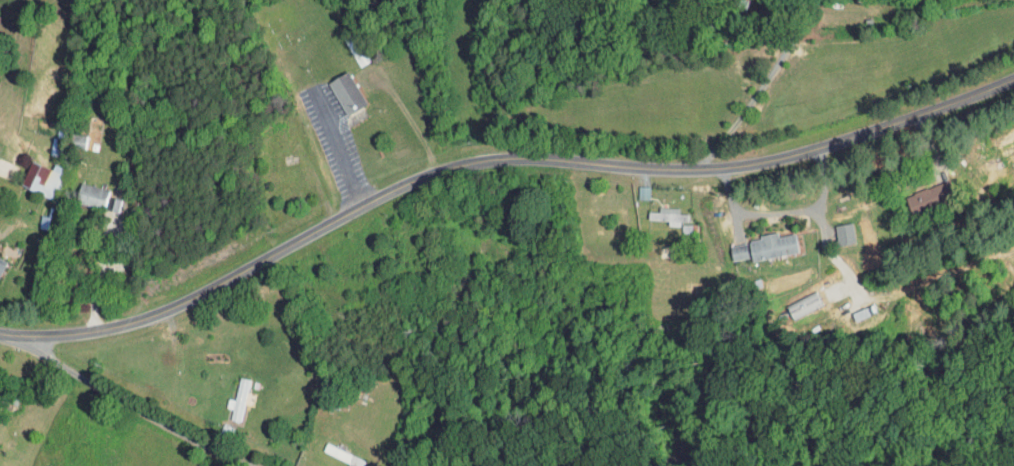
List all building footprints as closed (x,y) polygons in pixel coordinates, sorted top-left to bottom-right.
[(315,76),(334,109),(353,98),(334,65),(315,76)] [(58,142),(73,143),(73,129),(58,129),(58,142)] [(38,193),(50,163),(40,159),(38,163),(17,155),(7,181),(38,193)] [(61,195),(87,203),(93,184),(66,176),(61,195)] [(892,189),(898,208),(939,195),(934,177),(892,189)] [(676,216),(676,208),(667,208),(667,202),(646,201),(646,206),(636,206),(636,214),(656,215),(656,220),(667,221),(668,216),(676,216)] [(825,239),(843,237),(841,217),(823,219),(825,239)] [(786,246),(782,227),(765,231),(765,228),(735,234),(740,256),(786,246)] [(719,254),(737,253),(735,238),(718,239),(719,254)] [(780,313),(810,301),(804,287),(774,299),(780,313)] [(222,394),(215,393),(213,402),(220,404),(218,414),(229,416),(237,374),(227,372),(222,394)]
